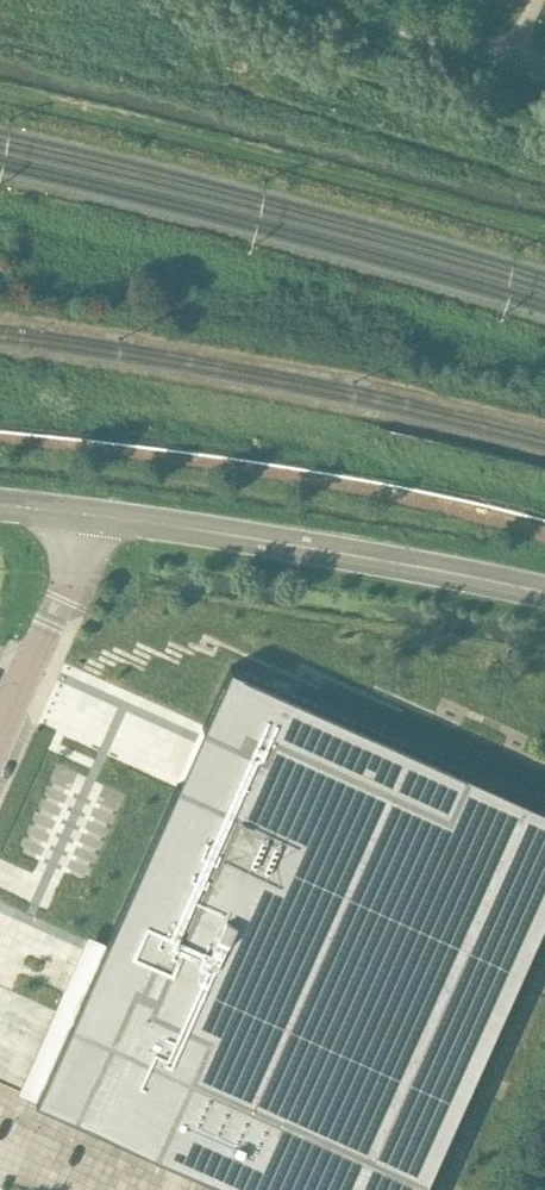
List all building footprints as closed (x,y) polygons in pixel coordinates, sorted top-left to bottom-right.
[(35,1099),(237,1189),(421,1189),(544,913),(544,806),(230,664),(202,727),(176,783),(102,948),(79,999),(35,1099)]
